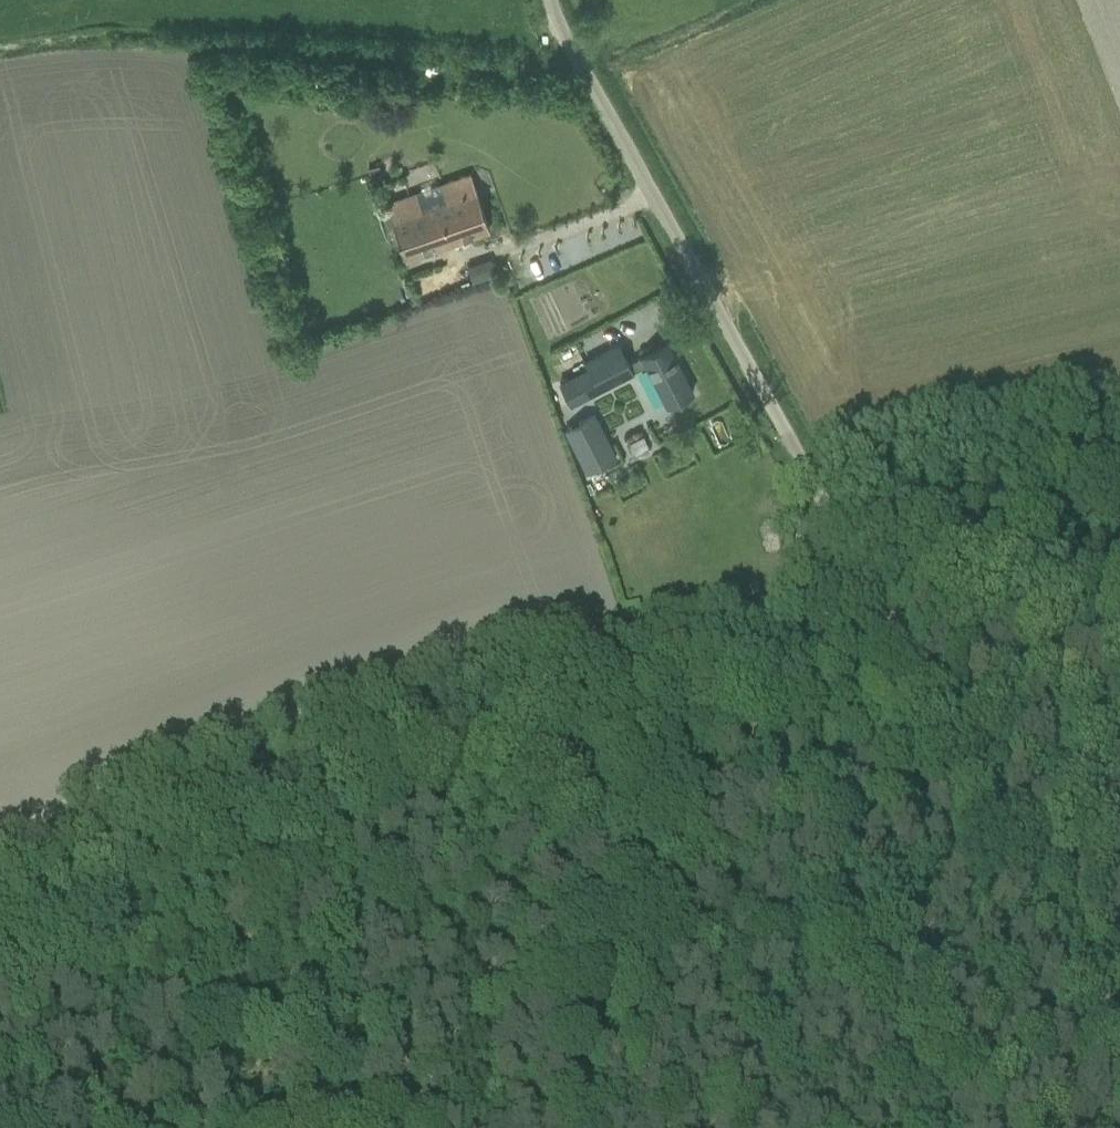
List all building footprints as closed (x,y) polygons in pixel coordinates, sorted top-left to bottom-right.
[(470,173),(449,181),(445,182),(386,202),(405,257),(489,228),(470,173)] [(497,275),(491,258),(467,267),(473,284),(497,275)] [(458,277),(446,281),(448,287),(460,283),(458,277)] [(620,344),(583,363),(597,390),(634,371),(633,369),(646,362),(668,404),(692,391),(666,342),(642,354),(643,355),(630,362),(620,344)] [(616,457),(594,414),(565,429),(587,472),(616,457)]
